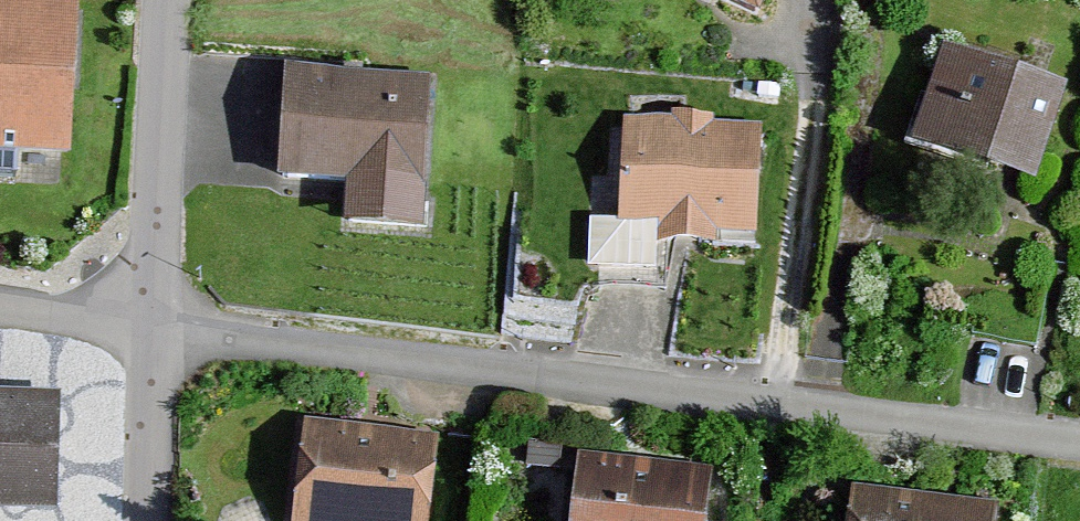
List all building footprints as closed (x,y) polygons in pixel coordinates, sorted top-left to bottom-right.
[(45,0),(0,0),(0,152),(72,156),(81,2),(45,0)] [(1023,76),(955,54),(924,156),(991,178),(1023,76)] [(443,85),(288,76),(281,189),(353,193),(350,231),(435,236),(443,85)] [(1056,198),(1079,121),(1079,94),(1023,76),(991,178),(1056,198)] [(761,134),(621,134),(621,228),(596,228),(596,286),(672,286),(673,255),(761,255),(761,134)] [(0,397),(0,516),(67,517),(68,398),(0,397)] [(305,421),(293,520),(430,520),(441,437),(305,421)] [(578,455),(570,520),(709,520),(715,472),(578,455)] [(851,489),(847,520),(997,520),(999,507),(851,489)]
